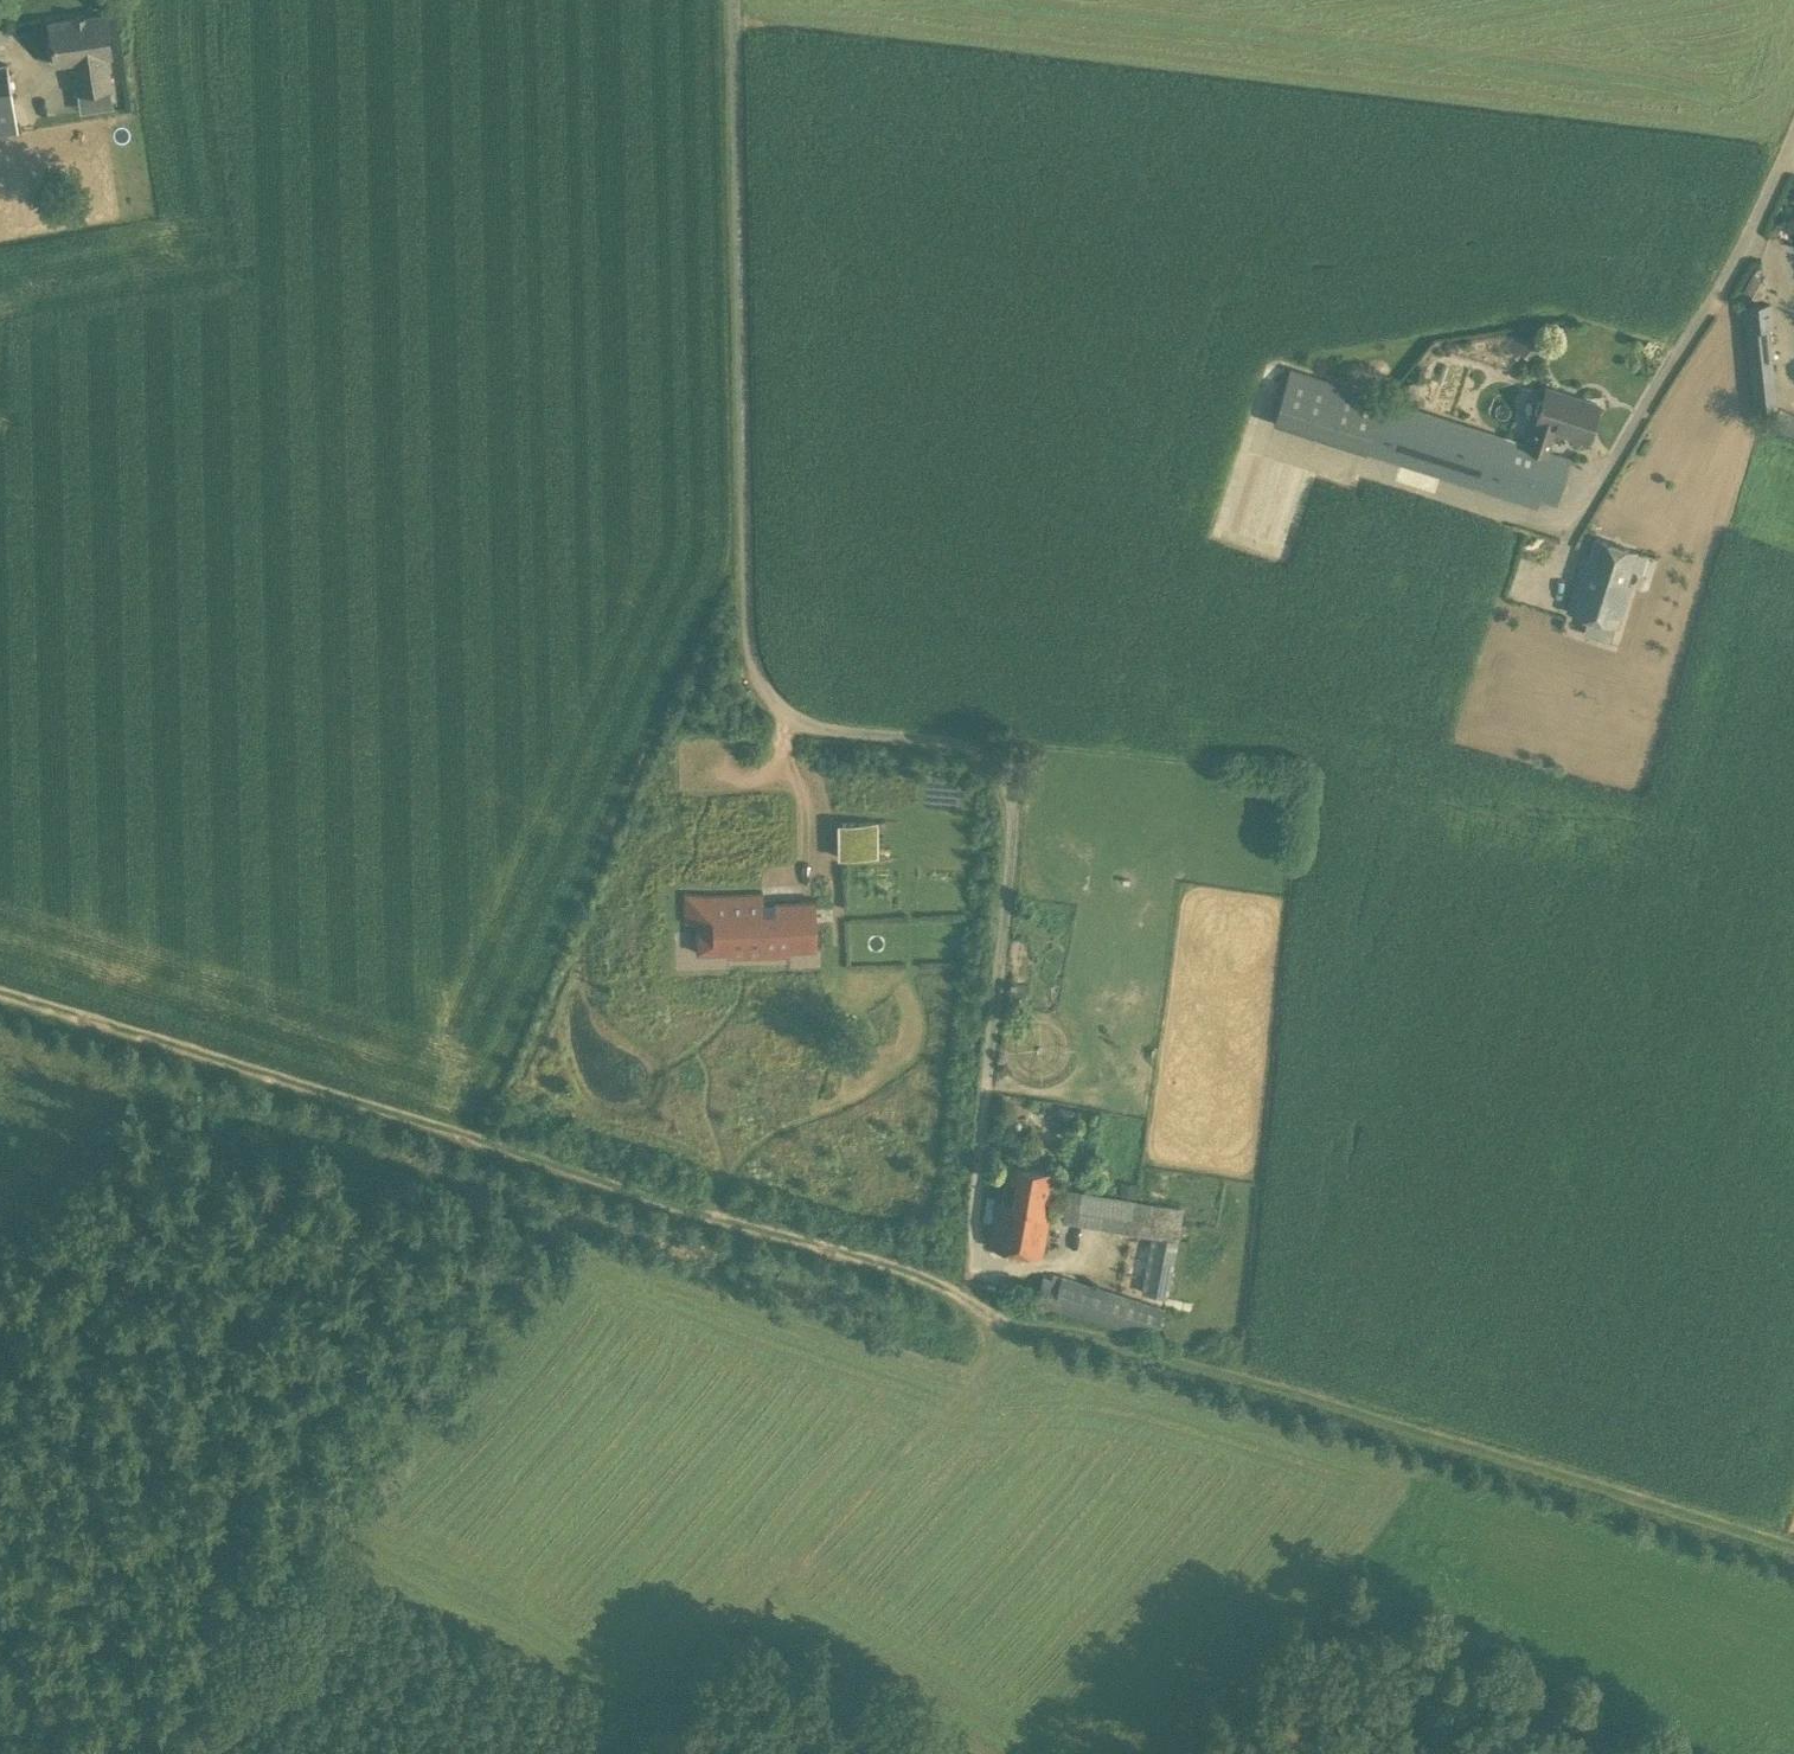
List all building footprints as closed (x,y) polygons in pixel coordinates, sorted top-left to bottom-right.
[(49,24),(55,64),(70,61),(75,93),(112,88),(108,55),(111,55),(104,15),(49,24)] [(6,62),(0,63),(0,134),(18,131),(6,62)] [(1742,305),(1755,409),(1777,406),(1773,373),(1768,328),(1774,326),(1771,302),(1742,305)] [(1521,353),(1531,362),(1546,346),(1529,331),(1522,339),(1515,333),(1503,346),(1517,358),(1521,353)] [(1598,405),(1546,388),(1535,424),(1529,444),(1383,397),(1382,399),(1291,367),(1273,417),(1364,449),(1363,451),(1553,512),(1570,457),(1546,449),(1552,430),(1586,441),(1598,405)] [(1770,425),(1793,437),(1793,415),(1779,407),(1770,425)] [(1624,582),(1634,551),(1595,539),(1585,570),(1580,568),(1567,610),(1618,625),(1630,584),(1624,582)] [(876,857),(876,839),(842,839),(842,857),(876,857)] [(760,956),(788,955),(788,950),(816,950),(815,898),(798,899),(798,900),(774,901),(774,902),(762,902),(762,890),(682,892),(683,921),(696,921),(696,951),(731,951),(731,943),(760,942),(760,956)] [(1041,1258),(1051,1208),(1046,1207),(1052,1171),(1010,1164),(1004,1200),(999,1199),(989,1247),(1041,1258)] [(1168,1296),(1183,1207),(1133,1199),(1136,1183),(1122,1181),(1119,1197),(1095,1193),(1067,1189),(1061,1219),(1147,1233),(1141,1291),(1168,1296)] [(1043,1277),(1035,1302),(1154,1340),(1163,1308),(1060,1277),(1060,1280),(1043,1277)]
